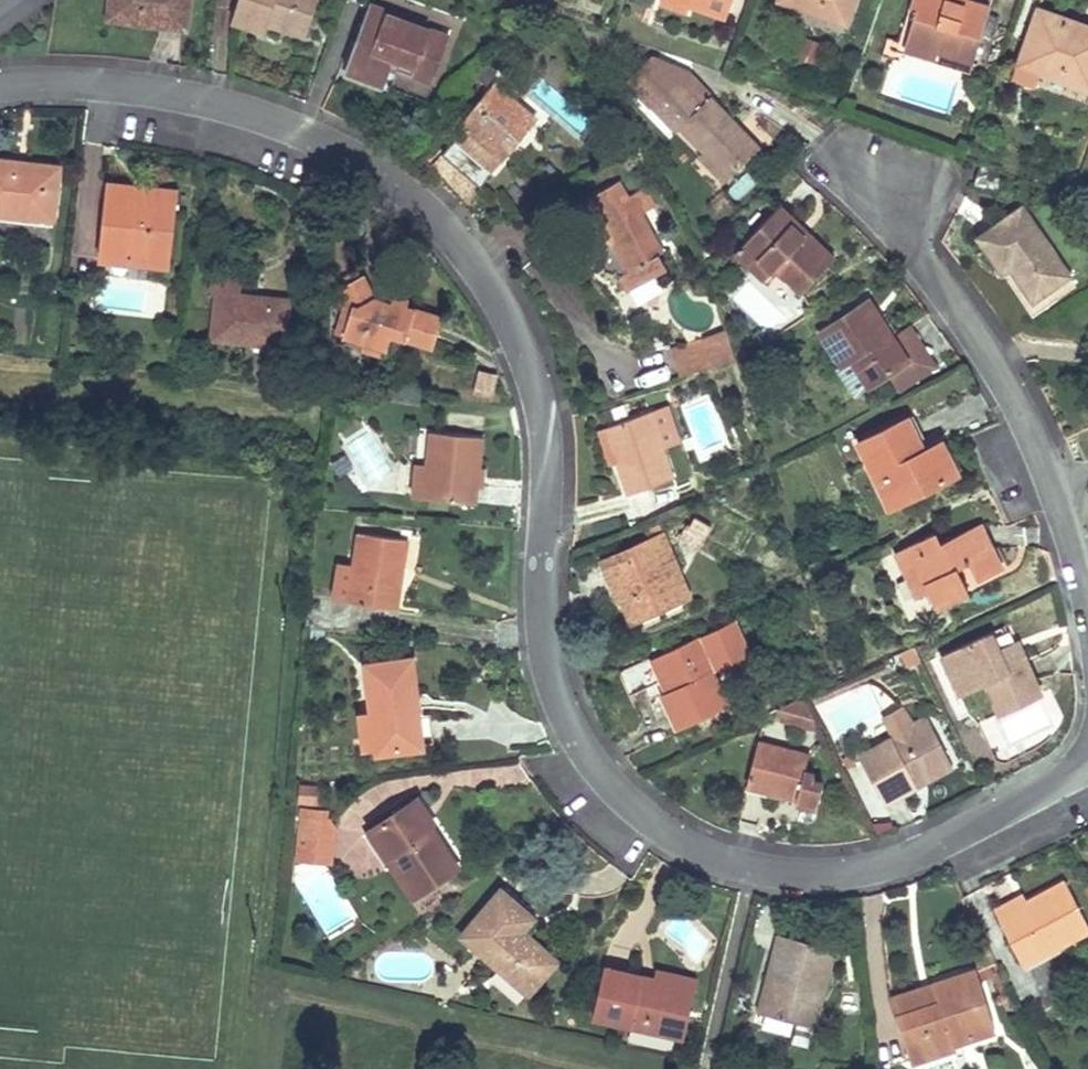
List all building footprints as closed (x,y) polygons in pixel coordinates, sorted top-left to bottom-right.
[(185,28),(189,0),(111,0),(110,10),(142,14),(141,23),(185,28)] [(234,14),(269,25),(269,23),(272,17),(308,29),(318,0),(238,0),(234,14)] [(687,9),(689,4),(690,0),(661,0),(687,9)] [(731,0),(690,0),(689,4),(725,17),(731,0)] [(779,1),(846,24),(854,0),(779,0),(779,1)] [(897,45),(961,65),(959,70),(970,74),(990,8),(966,1),(962,0),(911,0),(897,45)] [(369,5),(345,69),(384,84),(392,62),(398,65),(397,68),(432,82),(449,38),(403,20),(404,18),(369,5)] [(142,14),(110,10),(108,18),(141,23),(142,14)] [(1087,89),(1087,28),(1038,10),(1019,64),(1087,89)] [(234,14),(232,20),(267,32),(269,25),(234,14)] [(306,35),(308,29),(272,17),(269,23),(306,35)] [(961,65),(897,45),(896,51),(959,70),(961,65)] [(689,76),(653,58),(628,82),(651,106),(676,82),(678,83),(683,77),(685,80),(689,76)] [(709,97),(689,76),(685,80),(683,77),(678,83),(676,82),(651,106),(675,131),(680,128),(705,154),(728,178),(759,148),(710,96),(709,97)] [(536,121),(493,84),(461,122),(466,126),(443,154),(481,187),(536,121)] [(481,187),(443,154),(434,164),(472,197),(481,187)] [(723,182),(728,178),(705,154),(700,159),(723,182)] [(0,160),(0,213),(53,219),(59,167),(0,160)] [(1003,172),(981,165),(975,185),(997,192),(1003,172)] [(641,220),(639,221),(637,216),(654,207),(643,188),(627,198),(617,182),(593,195),(602,211),(595,216),(603,230),(606,231),(600,253),(609,255),(605,270),(623,275),(632,289),(668,269),(647,233),(649,232),(650,230),(650,228),(651,226),(650,225),(650,223),(649,222),(648,221),(646,220),(644,220),(641,220)] [(137,187),(107,184),(99,259),(169,267),(177,202),(136,197),(137,187)] [(136,197),(177,202),(178,193),(137,187),(136,197)] [(602,211),(593,195),(586,200),(595,216),(602,211)] [(835,257),(780,206),(734,254),(762,281),(775,267),(802,292),(835,257)] [(1022,209),(978,238),(1002,272),(1010,267),(1033,300),(1068,276),(1022,209)] [(0,213),(0,219),(52,225),(53,219),(0,213)] [(212,338),(284,346),(288,301),(241,296),(243,278),(211,275),(209,294),(216,294),(212,338)] [(402,298),(400,297),(398,297),(396,298),(394,299),(393,301),(392,304),(374,299),(370,291),(362,276),(342,286),(352,307),(343,336),(386,350),(391,336),(433,348),(442,318),(405,308),(406,305),(406,303),(405,301),(404,299),(402,298)] [(396,298),(370,291),(374,299),(392,304),(393,301),(394,299),(396,298)] [(859,392),(907,360),(868,300),(819,332),(859,392)] [(705,337),(672,349),(682,377),(715,366),(705,337)] [(476,383),(473,404),(492,406),(495,386),(476,383)] [(630,493),(673,478),(651,412),(608,426),(619,460),(630,493)] [(890,507),(958,474),(941,442),(923,450),(907,418),(858,443),(890,507)] [(611,463),(619,460),(608,426),(599,429),(611,463)] [(425,498),(475,503),(477,484),(472,483),(473,470),(479,471),(482,437),(432,432),(429,465),(425,498)] [(349,444),(366,473),(383,463),(366,434),(349,444)] [(415,497),(425,498),(429,465),(419,464),(415,497)] [(698,549),(710,526),(690,516),(679,540),(698,549)] [(992,550),(980,525),(975,527),(987,552),(992,550)] [(935,534),(896,553),(917,597),(931,591),(938,607),(968,593),(957,569),(969,563),(978,581),(1002,569),(992,550),(987,552),(975,527),(940,544),(935,534)] [(347,600),(398,609),(401,591),(395,590),(399,567),(402,567),(406,540),(358,533),(352,567),(347,600)] [(689,596),(663,535),(605,560),(631,621),(638,617),(681,599),(689,596)] [(335,598),(347,600),(352,567),(340,565),(335,598)] [(681,599),(638,617),(642,627),(684,608),(681,599)] [(749,654),(734,621),(658,656),(657,656),(619,674),(629,695),(668,677),(673,687),(661,693),(677,729),(728,705),(712,672),(749,654)] [(998,649),(992,633),(942,655),(959,693),(984,682),(999,713),(1040,694),(1021,648),(1001,657),(998,649)] [(1021,648),(1017,640),(998,649),(1001,657),(1021,648)] [(923,661),(916,647),(900,654),(908,668),(923,661)] [(378,752),(421,746),(410,661),(367,666),(372,712),(377,748),(378,752)] [(802,698),(779,708),(784,721),(819,729),(802,698)] [(883,719),(893,739),(910,730),(899,710),(883,719)] [(362,750),(377,748),(372,712),(358,714),(362,750)] [(893,739),(859,757),(884,803),(916,786),(911,776),(917,773),(922,782),(952,767),(927,721),(910,730),(893,739)] [(758,742),(747,786),(796,799),(818,805),(823,783),(813,781),(815,774),(805,771),(809,756),(758,742)] [(922,782),(917,773),(911,776),(916,786),(922,782)] [(295,784),(296,805),(326,804),(325,784),(295,784)] [(369,831),(413,897),(452,870),(424,828),(433,822),(417,798),(369,831)] [(816,810),(818,805),(796,799),(795,805),(816,810)] [(334,827),(328,821),(324,820),(325,813),(302,810),(299,841),(332,844),(334,827)] [(332,844),(299,841),(297,860),(330,864),(332,844)] [(1023,965),(1087,931),(1087,926),(1065,883),(1022,905),(998,918),(1023,965)] [(462,936),(528,992),(556,960),(521,931),(532,918),(501,891),(462,936)] [(994,910),(998,918),(1022,905),(1018,898),(994,910)] [(760,1013),(812,1027),(833,948),(780,935),(760,1013)] [(679,1018),(688,1020),(695,989),(676,984),(678,976),(655,970),(653,979),(651,988),(641,986),(643,977),(604,968),(592,1018),(675,1037),(679,1018)] [(994,1029),(976,971),(933,985),(939,1001),(896,1015),(911,1062),(955,1048),(954,1043),(994,1029)] [(697,980),(678,976),(676,984),(695,989),(697,980)] [(653,979),(643,977),(641,986),(651,988),(653,979)] [(896,1015),(939,1001),(933,985),(891,999),(896,1015)] [(675,1037),(684,1039),(688,1020),(679,1018),(675,1037)]
